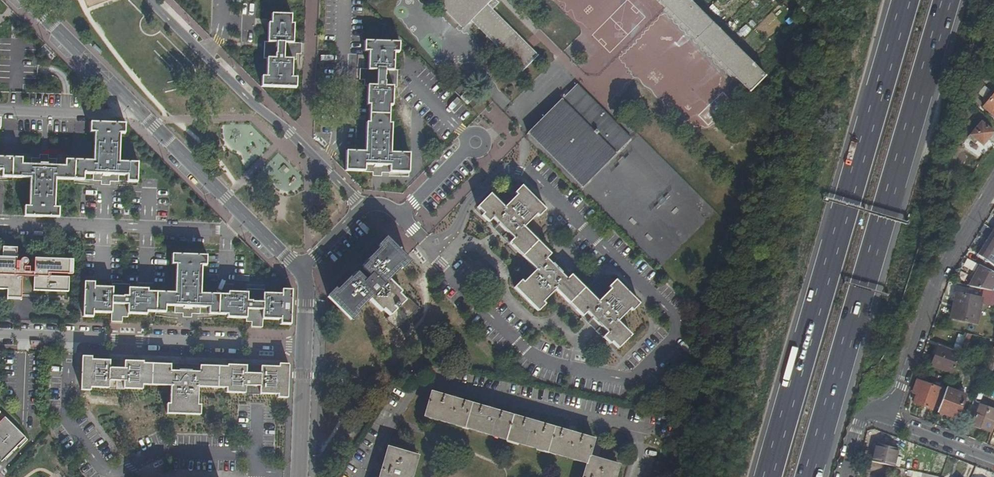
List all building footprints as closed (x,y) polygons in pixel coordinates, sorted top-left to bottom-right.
[(459,29),(467,21),(483,37),(506,60),(519,73),(535,56),(519,40),(484,4),(488,0),(430,0),(459,29)] [(747,93),(764,76),(702,15),(687,0),(653,0),(747,93)] [(259,74),(259,85),(294,86),(294,76),(289,76),(290,59),(293,59),(294,41),(290,41),(291,22),(288,22),(289,14),(268,13),(268,21),(265,21),(264,40),(261,40),(261,58),(264,58),(264,75),(259,74)] [(343,151),(342,170),(406,173),(406,153),(388,152),(389,123),(386,123),(387,105),(390,106),(390,87),(394,87),(395,70),(391,70),(392,52),(396,52),(396,41),(362,40),(361,51),(365,51),(365,69),(361,69),(361,86),(364,86),(364,105),(367,105),(366,122),(363,122),(362,152),(343,151)] [(575,82),(526,132),(580,186),(621,144),(629,137),(575,82)] [(465,104),(474,94),(468,88),(458,97),(465,104)] [(983,108),(993,117),(993,95),(983,108)] [(1,172),(1,176),(29,178),(28,207),(24,207),(23,217),(59,219),(59,208),(54,207),(56,179),(69,180),(82,181),(82,175),(90,175),(91,175),(91,181),(117,182),(118,176),(126,176),(126,182),(137,182),(138,162),(119,161),(120,133),(123,133),(124,123),(89,121),(88,132),(93,133),(92,160),(65,159),(64,165),(56,164),(56,159),(30,157),(30,164),(21,164),(21,157),(0,156),(0,172),(1,172)] [(993,133),(981,122),(969,136),(982,147),(993,133)] [(518,282),(511,289),(535,314),(543,306),(541,304),(553,291),(580,318),(586,313),(591,318),(585,324),(594,333),(600,327),(605,332),(600,338),(608,346),(610,343),(616,349),(635,330),(621,315),(627,309),(630,312),(637,304),(612,280),(605,287),(608,290),(596,302),(569,276),(564,281),(558,275),(563,269),(554,261),(549,266),(543,260),(548,255),(533,240),(521,229),(534,216),(536,218),(543,211),(518,186),(511,194),(514,196),(508,202),(494,189),(474,208),(481,215),(478,217),(486,224),(491,219),(497,224),(491,230),(501,239),(506,234),(511,239),(505,244),(534,272),(521,285),(518,282)] [(993,233),(978,257),(985,261),(985,263),(989,264),(993,268),(993,234),(993,233)] [(384,318),(396,330),(420,306),(407,294),(403,298),(398,293),(400,292),(387,279),(399,267),(401,268),(408,260),(385,238),(377,246),(379,248),(367,260),(368,261),(371,265),(366,271),(362,267),(355,274),(359,278),(353,284),(349,280),(348,279),(336,291),(334,289),(327,296),(350,319),(357,312),(355,310),(367,298),(380,311),(383,309),(388,314),(384,318)] [(5,287),(5,297),(19,297),(19,273),(31,273),(31,287),(66,287),(66,273),(47,272),(47,270),(66,270),(66,255),(8,255),(8,247),(0,247),(0,287),(5,287)] [(83,280),(81,315),(92,315),(92,310),(110,311),(110,314),(126,315),(127,311),(145,312),(145,310),(164,310),(165,304),(173,304),(173,313),(199,314),(199,305),(207,305),(207,312),(226,313),(226,315),(244,316),(244,319),(262,320),(262,316),(280,317),(280,322),(290,322),(292,288),(281,287),(281,291),(263,291),(263,287),(246,287),(246,290),(227,290),(227,293),(211,292),(200,292),(200,275),(201,263),(205,263),(206,253),(171,251),(170,262),(175,262),(173,290),(147,289),(147,286),(127,285),(127,282),(111,282),(110,285),(93,285),(93,280),(83,280)] [(362,267),(366,271),(371,265),(368,261),(362,267)] [(981,268),(971,262),(967,268),(978,274),(981,268)] [(993,286),(993,274),(981,268),(978,274),(971,287),(985,290),(991,291),(993,286)] [(349,280),(353,284),(359,278),(355,274),(349,280)] [(991,291),(985,290),(982,303),(993,306),(993,292),(991,291)] [(982,298),(954,292),(949,318),(977,324),(982,298)] [(864,299),(856,329),(862,330),(867,310),(866,309),(868,300),(864,299)] [(972,335),(966,334),(963,344),(969,346),(972,335)] [(952,372),(959,353),(937,346),(931,365),(952,372)] [(162,406),(162,416),(197,418),(198,408),(194,407),(195,389),(222,390),(222,395),(242,396),(242,387),(249,387),(249,396),(272,397),(272,400),(285,400),(287,366),(274,365),(274,370),(258,369),(258,367),(249,367),(249,376),(241,375),(241,367),(223,366),(223,369),(197,368),(196,374),(187,374),(188,367),(176,367),(175,373),(167,373),(167,367),(140,366),(140,363),(122,363),(121,372),(114,372),(115,363),(105,362),(105,363),(88,363),(88,358),(77,357),(76,394),(88,394),(88,391),(113,391),(139,392),(140,388),(167,389),(166,406),(162,406)] [(913,393),(917,395),(915,403),(933,410),(940,389),(918,381),(913,393)] [(966,396),(946,389),(938,411),(958,418),(966,396)] [(594,437),(432,390),(425,414),(587,462),(582,476),(615,476),(619,464),(589,454),(594,437)] [(985,411),(986,408),(977,404),(973,414),(976,415),(979,408),(985,411)] [(986,408),(985,411),(979,408),(976,415),(973,414),(969,424),(978,428),(982,429),(991,432),(993,425),(993,411),(986,408)] [(5,416),(0,422),(0,458),(22,434),(5,416)] [(872,462),(894,467),(898,449),(875,444),(872,462)] [(418,453),(388,445),(379,476),(411,476),(418,453)]
